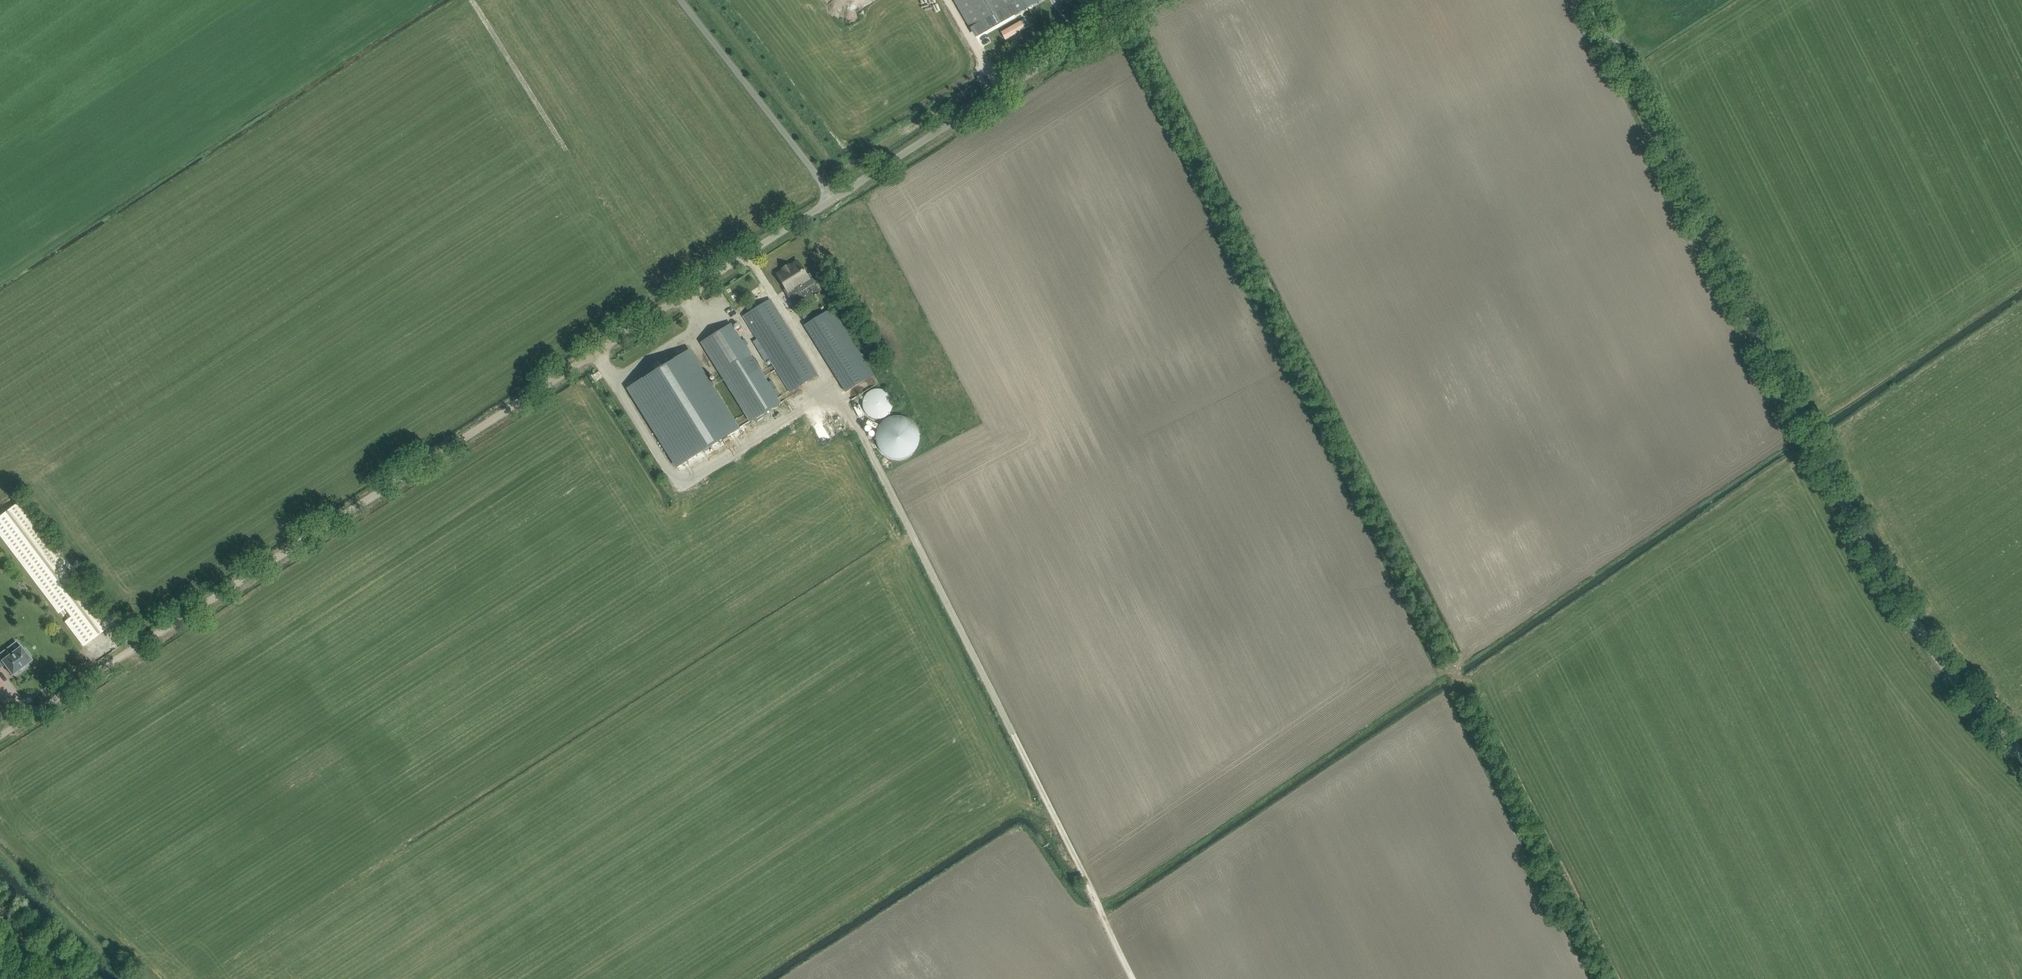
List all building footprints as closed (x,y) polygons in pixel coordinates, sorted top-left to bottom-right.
[(1002,0),(956,0),(972,28),(1010,6),(1013,4),(1010,0),(1007,0),(1003,2),(1002,0)] [(1040,0),(1010,0),(1013,4),(1010,6),(1015,15),(1040,0)] [(1020,21),(1001,32),(1005,39),(1024,29),(1024,28),(1030,25),(1026,19),(1021,22),(1020,21)] [(785,269),(778,274),(788,291),(786,293),(791,302),(800,296),(798,293),(815,282),(810,273),(807,275),(798,262),(790,267),(789,265),(784,267),(785,269)] [(817,375),(775,308),(770,299),(744,316),(791,391),(817,375)] [(839,321),(832,309),(804,326),(811,338),(839,321)] [(702,342),(751,421),(779,404),(730,324),(723,328),(719,329),(715,331),(711,334),(709,338),(702,342)] [(635,383),(628,388),(677,467),(738,429),(689,350),(682,355),(677,356),(673,358),(670,360),(667,364),(650,374),(647,375),(646,375),(642,377),(638,380),(635,383)] [(872,376),(857,350),(829,367),(844,393),(872,376)] [(881,389),(878,389),(876,389),(873,390),(871,391),(869,392),(868,393),(864,397),(863,402),(863,404),(863,406),(863,409),(865,411),(866,413),(868,416),(870,417),(873,419),(876,419),(879,419),(883,418),(885,417),(888,415),(891,411),(892,408),(893,405),(893,401),(892,398),(890,396),(888,393),(885,391),(881,389)] [(737,419),(741,426),(750,419),(745,413),(737,419)] [(875,434),(874,437),(875,442),(875,446),(877,452),(880,455),(884,458),(887,460),(891,461),(898,463),(903,462),(908,459),(914,455),(917,449),(919,442),(919,436),(917,431),(914,426),(910,423),(908,422),(905,420),(903,419),(901,419),(899,418),(896,418),(893,418),(891,419),(888,420),(885,421),(883,423),(882,424),(879,426),(878,429),(876,432),(875,434)] [(21,501),(0,517),(0,535),(84,646),(114,623),(21,501)] [(3,664),(5,667),(12,676),(19,670),(20,671),(25,667),(24,667),(32,661),(28,657),(30,656),(25,650),(24,651),(21,646),(20,647),(17,643),(16,642),(2,652),(0,654),(0,667),(3,664)]
